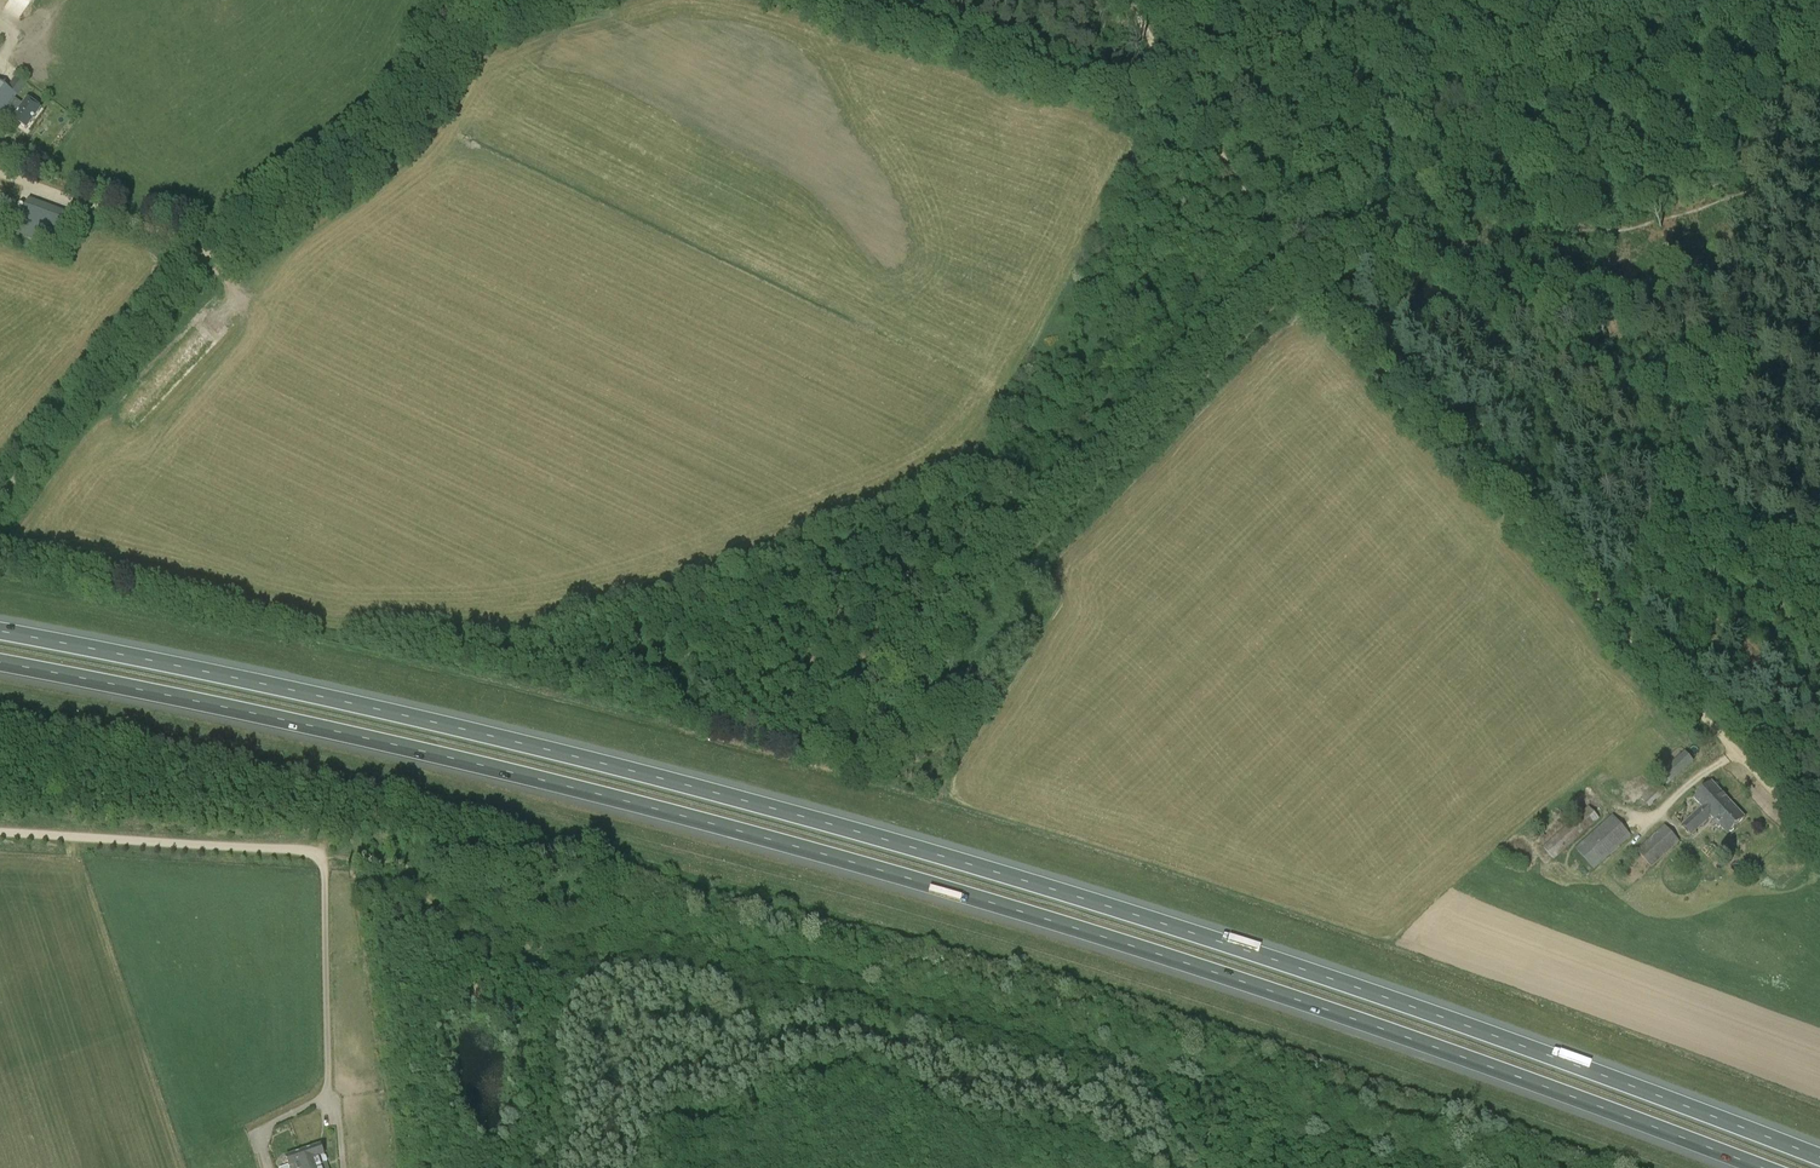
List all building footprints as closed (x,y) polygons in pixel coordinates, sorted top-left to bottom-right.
[(15,82),(23,88),(26,85),(17,78),(15,82)] [(9,109),(17,114),(14,120),(27,129),(40,110),(27,100),(23,106),(15,101),(17,97),(0,85),(0,121),(9,109)] [(30,202),(23,220),(65,236),(72,218),(30,202)] [(1693,763),(1685,753),(1666,770),(1662,766),(1656,771),(1660,776),(1668,785),(1693,763)] [(1711,818),(1711,817),(1729,800),(1712,782),(1694,799),(1702,807),(1682,825),(1691,836),(1711,818)] [(1664,793),(1655,784),(1640,799),(1649,808),(1664,793)] [(1711,817),(1711,818),(1714,821),(1712,822),(1718,829),(1720,827),(1728,835),(1746,818),(1729,800),(1711,817)] [(1543,848),(1555,860),(1600,819),(1589,807),(1543,848)] [(1594,870),(1632,836),(1613,816),(1575,849),(1594,870)] [(1665,825),(1637,852),(1652,868),(1680,842),(1665,825)] [(302,1151),(307,1167),(323,1167),(319,1157),(324,1156),(321,1144),(302,1151)] [(302,1151),(286,1157),(290,1167),(307,1167),(302,1151)]
